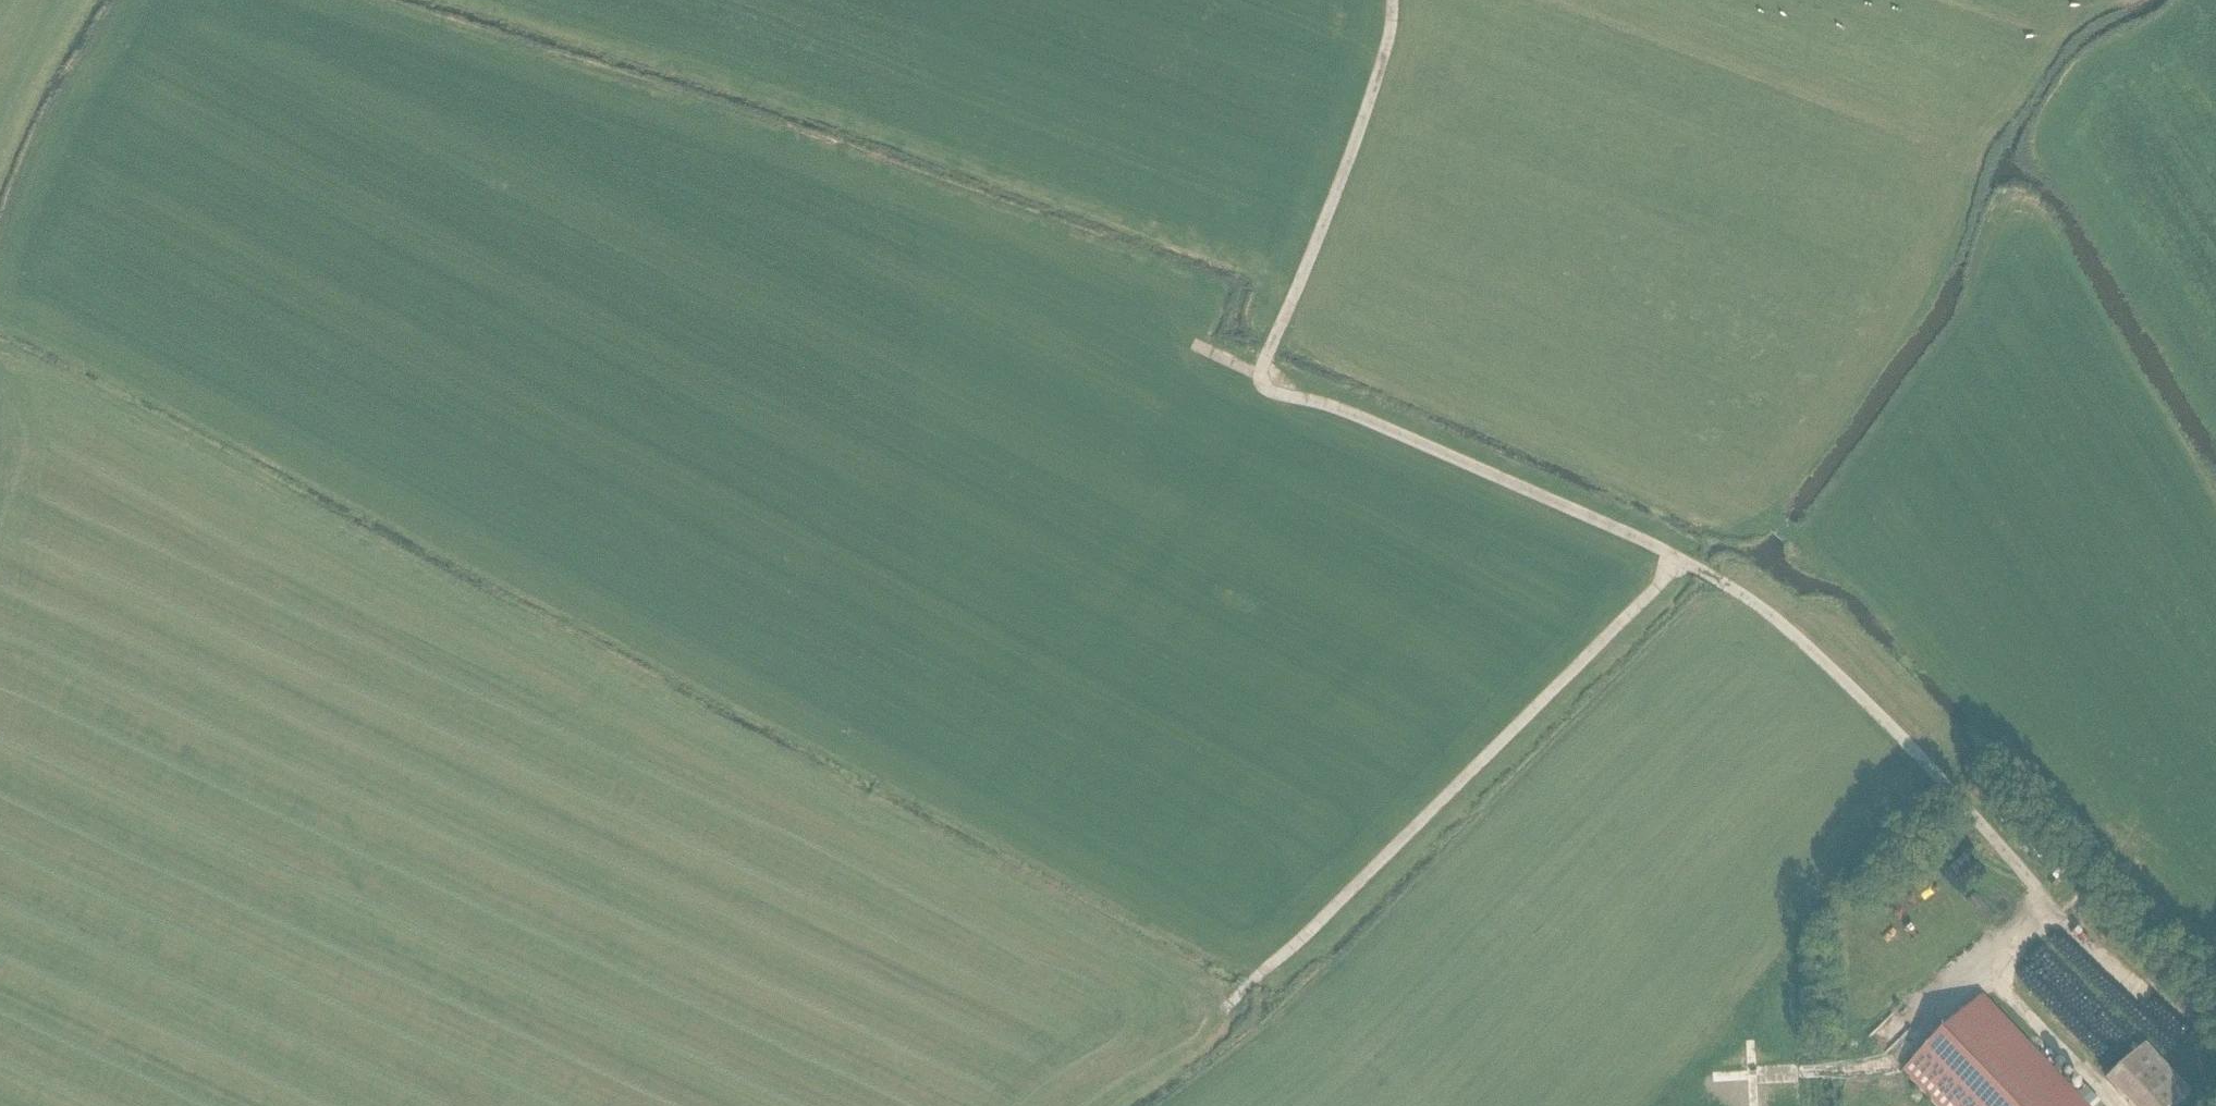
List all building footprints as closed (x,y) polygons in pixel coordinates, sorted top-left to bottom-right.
[(1983,997),(1904,1073),(1931,1102),(1935,1105),(2087,1105),(2010,1026),(1983,997)] [(2190,1093),(2145,1046),(2107,1082),(2130,1105),(2176,1105),(2190,1093)]
